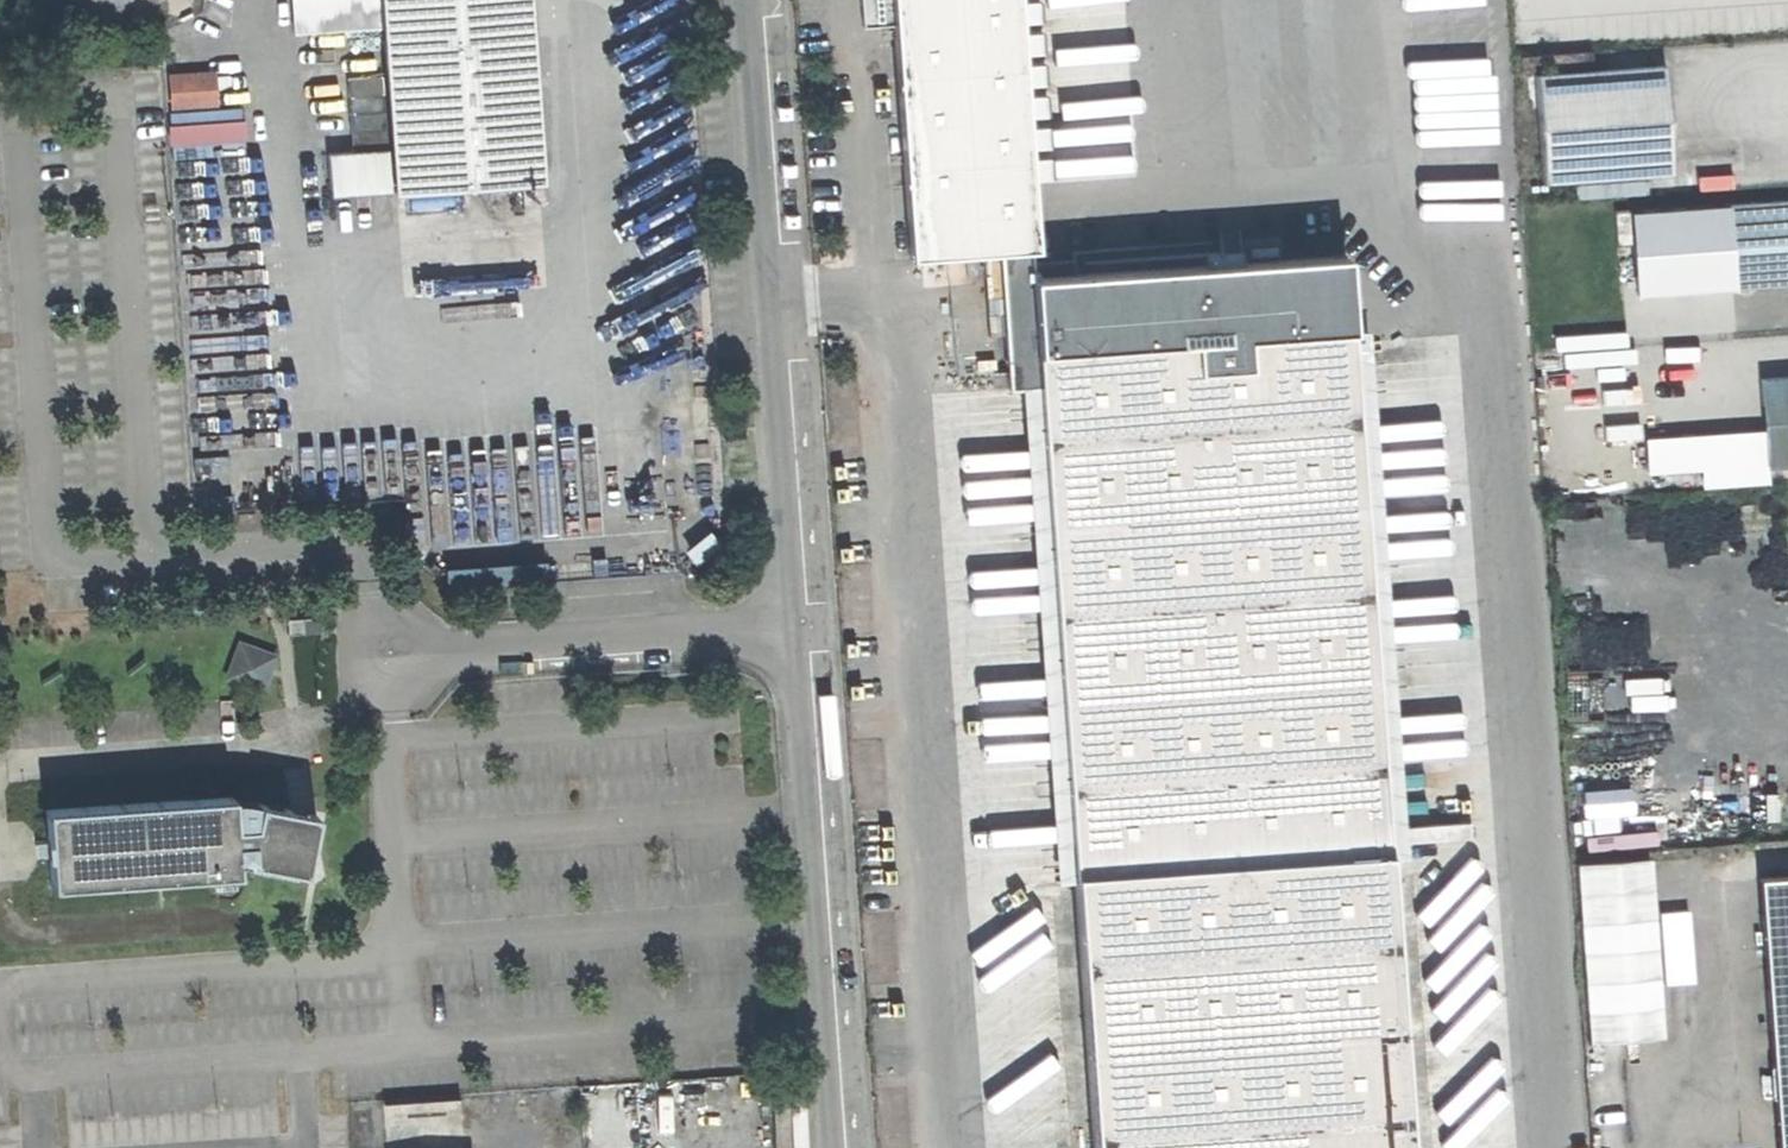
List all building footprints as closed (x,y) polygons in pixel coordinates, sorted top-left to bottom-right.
[(383,22),(382,0),(296,0),(298,28),(383,22)] [(394,186),(545,176),(532,0),(382,0),(394,186)] [(896,255),(1047,244),(1029,0),(876,0),(896,255)] [(1668,59),(1536,69),(1542,179),(1674,167),(1668,59)] [(218,64),(171,68),(174,100),(221,97),(218,64)] [(1638,208),(1643,290),(1787,280),(1787,197),(1638,208)] [(1020,281),(1077,1147),(1400,1147),(1342,260),(1020,281)] [(1766,376),(1771,464),(1787,462),(1787,374),(1766,376)] [(278,649),(241,635),(227,677),(262,692),(278,649)] [(234,790),(58,804),(64,879),(239,866),(239,852),(234,790)] [(234,790),(239,852),(319,867),(323,868),(334,807),(303,801),(234,790)] [(1655,854),(1580,858),(1592,1037),(1665,1031),(1655,854)] [(1764,881),(1785,1147),(1787,1147),(1787,879),(1764,881)]
